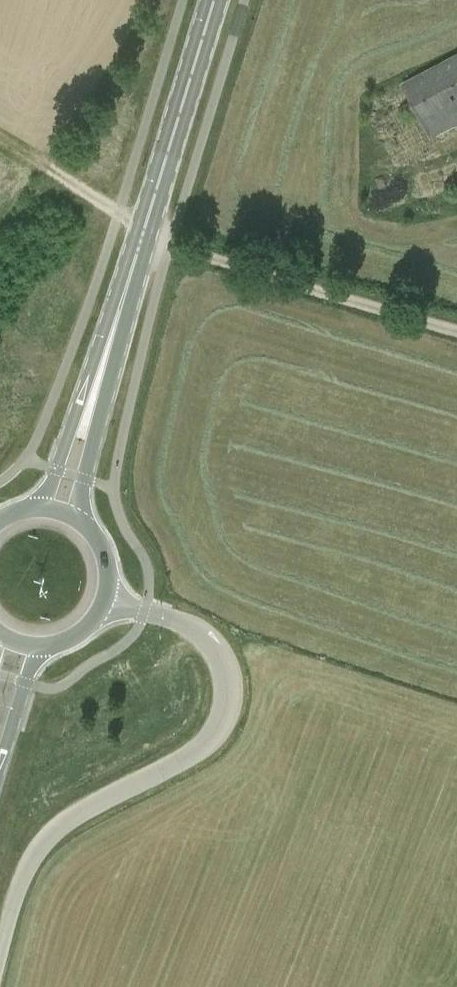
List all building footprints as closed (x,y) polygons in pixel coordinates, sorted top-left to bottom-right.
[(402,82),(430,136),(456,122),(456,53),(402,82)]
